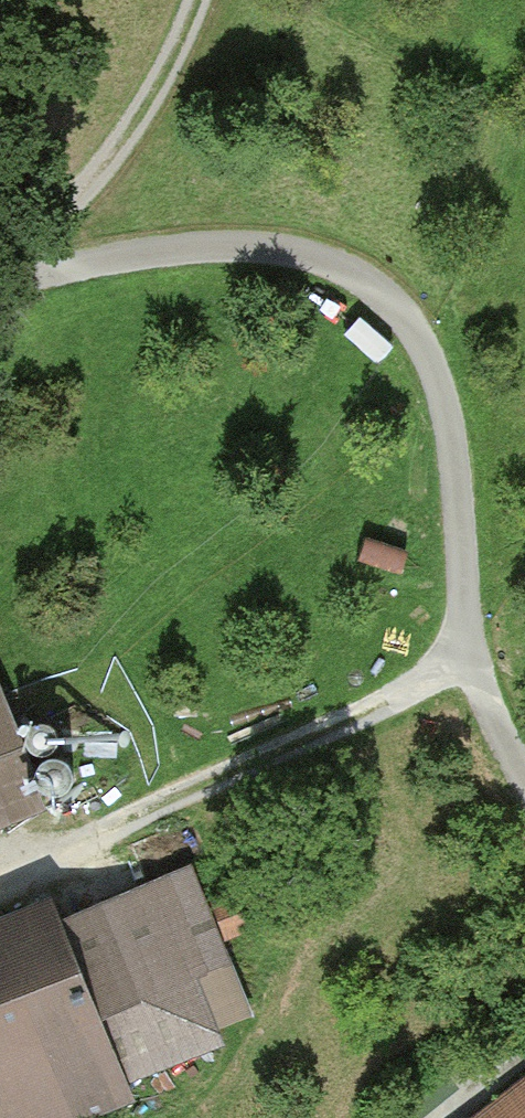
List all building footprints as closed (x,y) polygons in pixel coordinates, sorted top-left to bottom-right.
[(18,810),(0,766),(0,817),(18,810)] [(0,949),(0,1117),(38,1117),(214,1049),(186,977),(215,966),(180,878),(0,949)] [(495,1117),(524,1117),(524,1096),(495,1117)]
